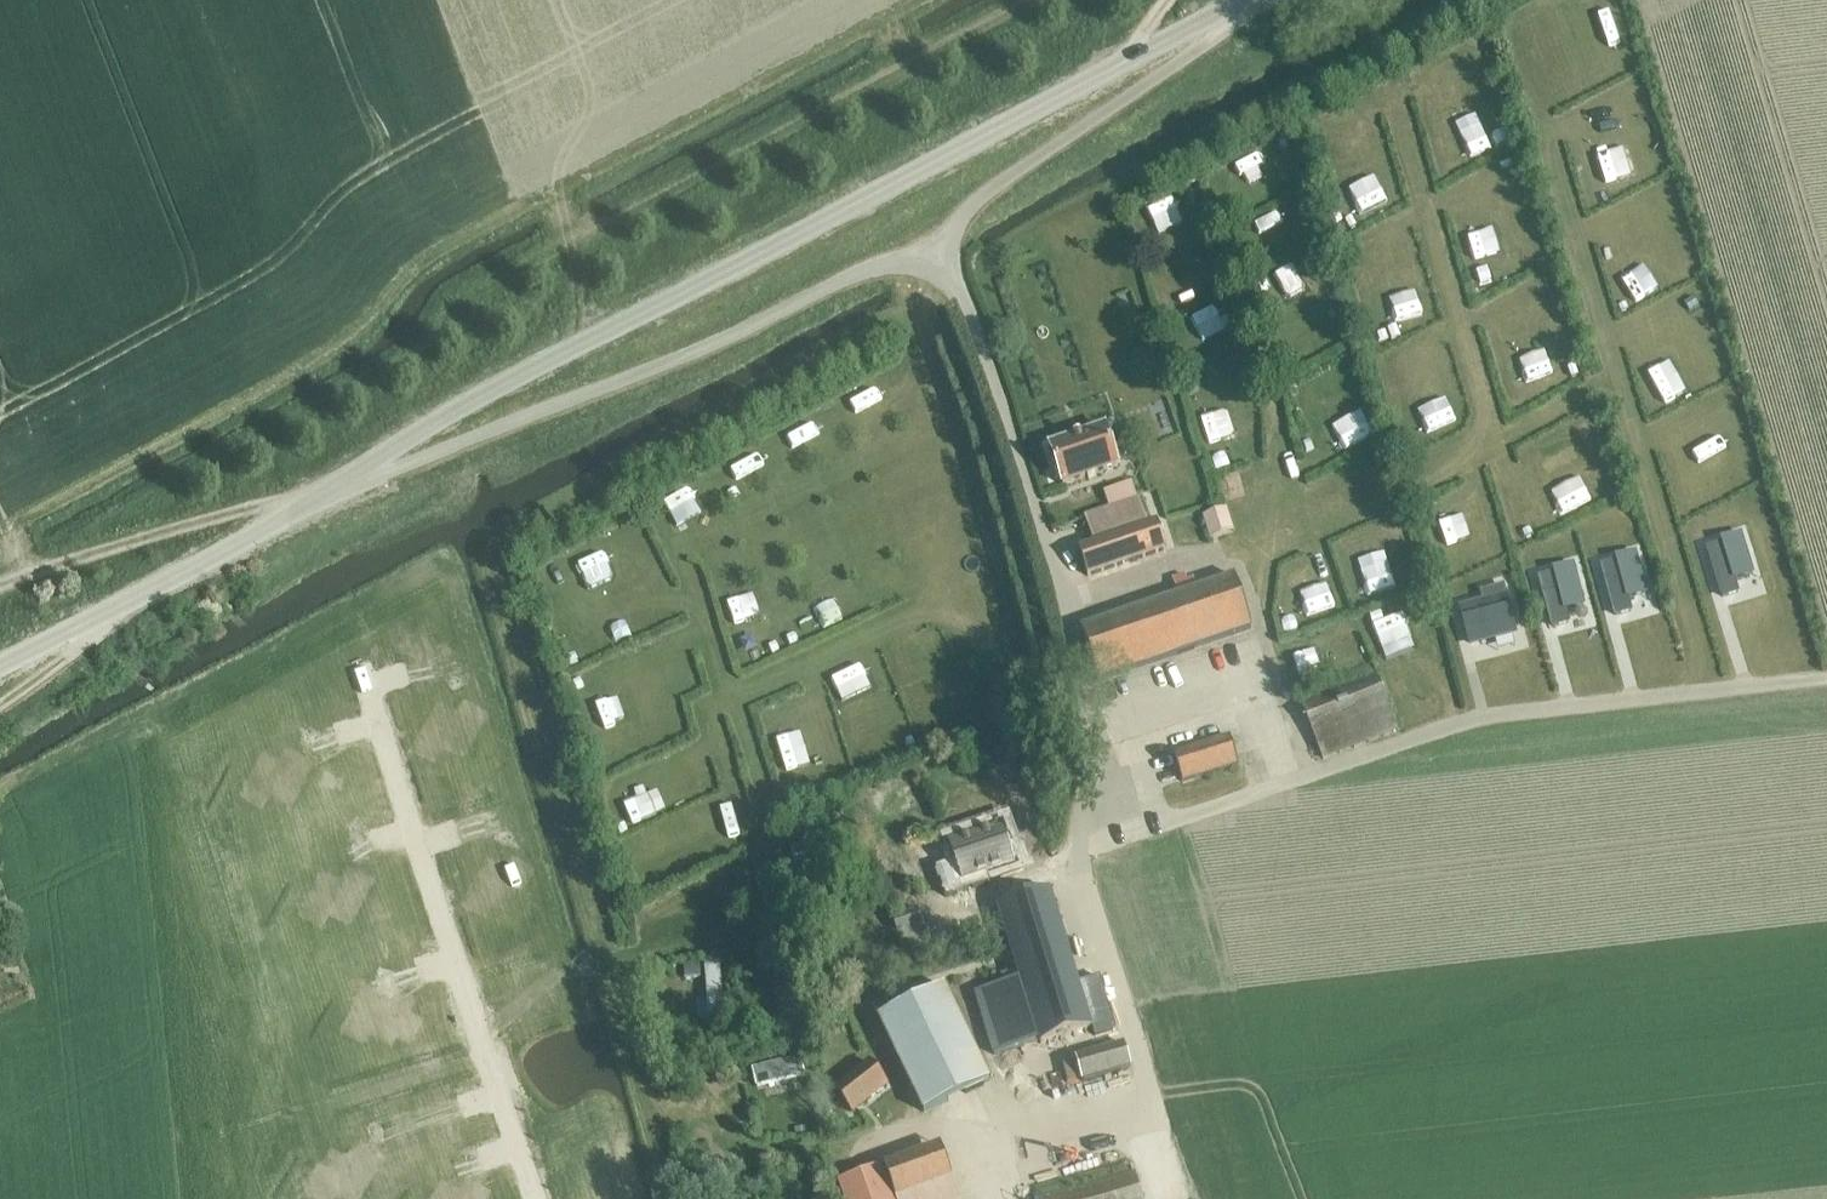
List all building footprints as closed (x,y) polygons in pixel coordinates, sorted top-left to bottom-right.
[(1244,142),(1251,175),(1274,170),(1267,137),(1244,142)] [(1195,172),(1147,194),(1157,218),(1206,196),(1195,172)] [(1269,213),(1289,207),(1285,195),(1266,201),(1269,213)] [(1496,250),(1529,237),(1524,223),(1490,235),(1496,250)] [(1303,247),(1282,254),(1290,277),(1311,271),(1303,247)] [(1207,321),(1238,309),(1229,286),(1198,298),(1207,321)] [(1220,358),(1246,358),(1246,344),(1220,344),(1220,358)] [(1521,384),(1558,372),(1549,344),(1511,356),(1521,384)] [(1049,446),(1063,485),(1118,467),(1104,427),(1049,446)] [(1596,460),(1557,475),(1563,489),(1602,474),(1596,460)] [(1139,498),(1137,499),(1132,484),(1103,493),(1108,509),(1084,517),(1093,543),(1078,548),(1087,576),(1166,550),(1157,522),(1148,525),(1139,498)] [(1240,492),(1215,496),(1220,522),(1244,518),(1240,492)] [(1741,592),(1737,579),(1756,573),(1743,531),(1722,538),(1723,541),(1708,546),(1724,597),(1741,592)] [(585,560),(613,547),(606,533),(578,546),(585,560)] [(1616,555),(1617,560),(1602,564),(1615,616),(1634,611),(1631,597),(1649,593),(1638,550),(1616,555)] [(1554,567),(1555,572),(1539,576),(1553,627),(1572,622),(1569,609),(1586,604),(1575,562),(1554,567)] [(1192,579),(1187,581),(1185,576),(1171,581),(1176,596),(1081,628),(1099,681),(1252,629),(1234,576),(1196,589),(1192,579)] [(832,583),(836,596),(856,589),(851,577),(832,583)] [(1490,599),(1459,607),(1469,643),(1514,631),(1502,586),(1487,590),(1490,599)] [(758,599),(735,608),(745,631),(767,622),(758,599)] [(1302,705),(1322,759),(1398,730),(1378,676),(1302,705)] [(1181,784),(1237,768),(1228,737),(1200,746),(1197,738),(1167,747),(1169,755),(1172,754),(1181,784)] [(948,843),(961,882),(1015,864),(1002,825),(948,843)] [(1099,976),(1078,982),(1050,890),(997,906),(1020,978),(974,993),(994,1055),(1039,1041),(1040,1044),(1113,1022),(1099,976)] [(917,911),(893,919),(903,951),(926,943),(917,911)] [(793,981),(789,948),(780,950),(784,983),(793,981)] [(700,961),(684,963),(686,978),(702,977),(700,961)] [(726,1015),(721,965),(705,967),(710,1017),(726,1015)] [(944,986),(878,1018),(924,1113),(990,1081),(944,986)] [(1076,1058),(1083,1082),(1130,1067),(1123,1044),(1076,1058)] [(752,1068),(757,1087),(806,1075),(801,1056),(752,1068)] [(865,1059),(828,1090),(851,1119),(889,1088),(865,1059)] [(834,1188),(838,1198),(957,1198),(937,1147),(834,1188)] [(1135,1174),(1041,1198),(1142,1198),(1135,1174)]
